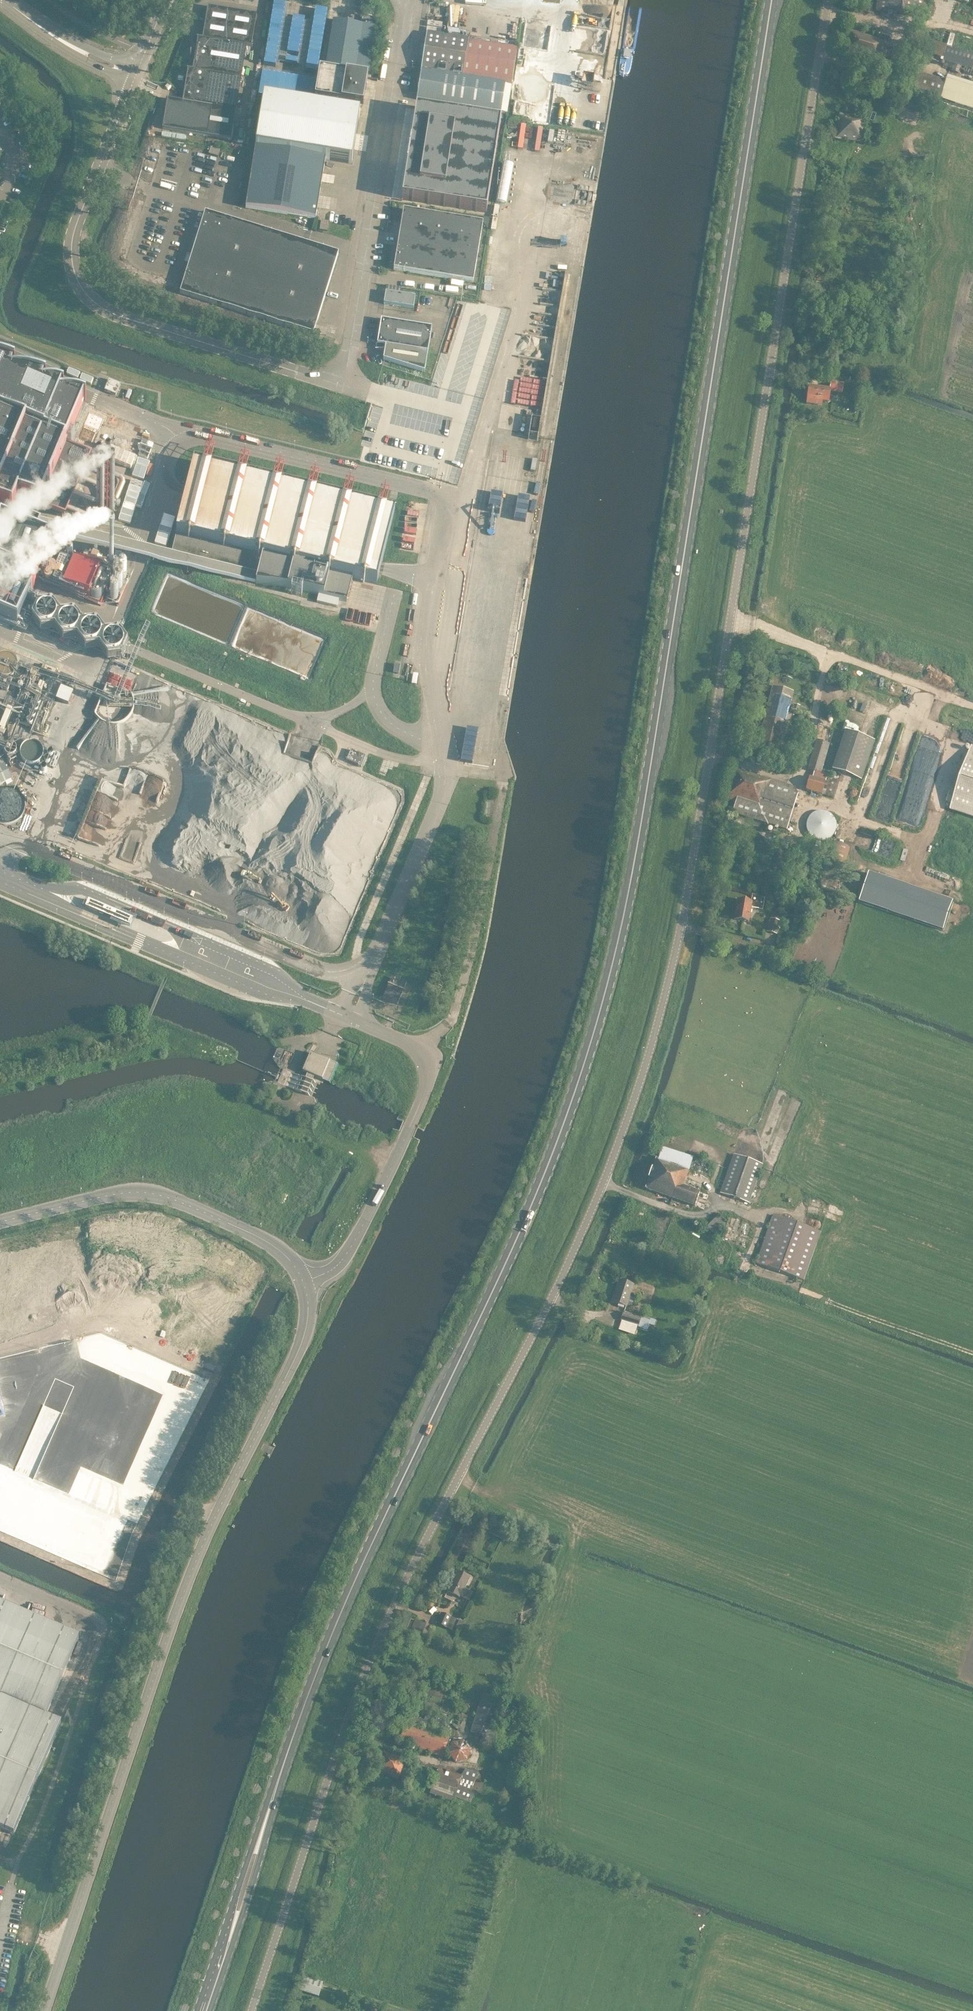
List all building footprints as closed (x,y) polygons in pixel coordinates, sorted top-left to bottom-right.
[(924,16),(927,0),(877,0),(876,8),(924,16)] [(231,139),(235,110),(240,78),(242,78),(242,77),(241,77),(246,46),(252,47),(252,46),(251,46),(251,41),(252,41),(253,39),(251,39),(256,13),(208,5),(202,37),(196,36),(196,37),(197,38),(195,52),(192,69),(186,68),(186,69),(187,69),(182,101),(165,98),(165,100),(166,100),(162,128),(231,139)] [(325,65),(369,72),(377,25),(333,19),(325,65)] [(885,49),(889,36),(879,32),(878,38),(848,29),(840,53),(881,67),(887,50),(886,50),(885,49)] [(417,98),(501,111),(506,80),(511,81),(517,46),(467,38),(427,32),(417,98)] [(315,94),(314,98),(363,106),(364,102),(364,99),(366,88),(368,77),(319,69),(315,94)] [(908,88),(941,98),(946,80),(913,70),(908,88)] [(352,162),(359,114),(263,99),(245,206),(315,218),(325,158),(352,162)] [(404,181),(402,198),(486,211),(500,121),(416,108),(413,124),(411,138),(406,168),(404,181)] [(836,137),(862,140),(865,117),(839,114),(836,137)] [(393,268),(473,281),(483,221),(403,208),(393,268)] [(180,292),(313,333),(338,252),(205,210),(180,292)] [(329,220),(321,219),(319,228),(327,230),(329,220)] [(383,303),(413,307),(415,295),(385,291),(383,303)] [(427,351),(431,327),(381,318),(377,343),(379,343),(380,348),(385,348),(383,358),(424,371),(427,351)] [(12,511),(18,497),(62,516),(89,453),(67,444),(82,407),(0,372),(0,506),(12,511)] [(842,391),(844,382),(831,381),(830,387),(809,384),(807,397),(806,402),(821,405),(822,399),(829,400),(831,390),(842,391)] [(377,582),(378,575),(379,573),(395,509),(382,506),(383,504),(381,504),(381,506),(347,497),(348,496),(346,495),(346,497),(312,489),(313,487),(311,487),(311,489),(277,480),(278,479),(276,478),(276,480),(242,472),(243,470),(241,470),(241,471),(208,463),(208,462),(207,461),(206,463),(194,460),(171,555),(257,576),(256,578),(292,587),(291,592),(301,595),(302,590),(346,600),(353,576),(363,579),(363,581),(364,581),(364,579),(377,582)] [(757,745),(778,750),(785,721),(792,691),(772,686),(757,745)] [(834,768),(862,778),(874,739),(847,730),(834,768)] [(806,789),(834,797),(839,779),(827,776),(827,775),(821,773),(830,743),(816,739),(808,768),(815,771),(814,777),(809,775),(806,789)] [(972,817),(972,745),(950,809),(972,817)] [(351,748),(346,759),(361,766),(365,755),(351,748)] [(735,800),(732,812),(786,828),(798,788),(733,768),(724,796),(735,800)] [(837,825),(837,824),(836,821),(835,817),(833,814),(831,812),(828,810),(826,809),(823,808),(820,808),(817,808),(814,809),(811,811),(808,813),(806,815),(804,818),(804,821),(803,824),(804,828),(805,831),(806,834),(808,836),(811,839),(814,840),(819,841),(822,841),(825,840),(829,839),(832,836),(834,834),(835,831),(836,828),(837,825)] [(780,869),(779,872),(789,875),(795,855),(779,851),(774,867),(780,869)] [(868,873),(829,861),(820,889),(859,902),(868,873)] [(734,918),(749,921),(752,901),(737,899),(734,918)] [(767,930),(777,933),(780,921),(770,918),(767,930)] [(406,982),(391,976),(383,997),(397,1003),(406,982)] [(321,1078),(330,1082),(338,1063),(329,1059),(329,1060),(310,1052),(302,1070),(307,1072),(305,1077),(291,1071),(285,1085),(310,1095),(315,1081),(312,1080),(314,1075),(321,1078)] [(689,1167),(688,1166),(692,1155),(661,1144),(657,1156),(655,1155),(644,1187),(704,1208),(709,1193),(700,1190),(703,1182),(686,1176),(689,1167)] [(720,1192),(749,1201),(762,1163),(734,1154),(720,1192)] [(756,1262),(804,1279),(821,1230),(773,1213),(756,1262)] [(706,1226),(715,1234),(723,1226),(717,1220),(719,1218),(717,1216),(715,1218),(706,1226)] [(611,1301),(626,1307),(634,1283),(618,1278),(611,1301)] [(622,1320),(639,1326),(642,1318),(625,1312),(622,1320)] [(489,1532),(502,1538),(505,1532),(492,1526),(489,1532)] [(460,1597),(460,1596),(469,1600),(473,1592),(464,1587),(470,1576),(457,1570),(447,1590),(460,1597)] [(0,1603),(0,1828),(13,1833),(61,1723),(45,1716),(79,1637),(0,1603)] [(446,1627),(451,1629),(456,1618),(451,1615),(451,1616),(441,1611),(436,1623),(446,1627)] [(409,1634),(420,1638),(426,1623),(415,1619),(409,1634)] [(408,1672),(417,1675),(419,1669),(410,1666),(408,1672)] [(390,1697),(408,1703),(410,1698),(392,1691),(390,1697)] [(471,1730),(490,1736),(502,1700),(483,1693),(471,1730)] [(411,1714),(409,1720),(433,1728),(435,1723),(411,1714)] [(443,1755),(443,1753),(450,1756),(455,1762),(467,1760),(471,1749),(463,1740),(461,1740),(449,1736),(449,1737),(406,1721),(399,1740),(443,1755)] [(376,1770),(399,1778),(406,1758),(383,1750),(376,1770)] [(407,1761),(411,1773),(418,1771),(414,1759),(407,1761)] [(471,1802),(474,1791),(471,1790),(478,1771),(465,1768),(461,1774),(438,1767),(430,1793),(452,1800),(452,1801),(459,1803),(461,1798),(471,1802)] [(300,1990),(319,1996),(323,1982),(304,1976),(300,1990)]
